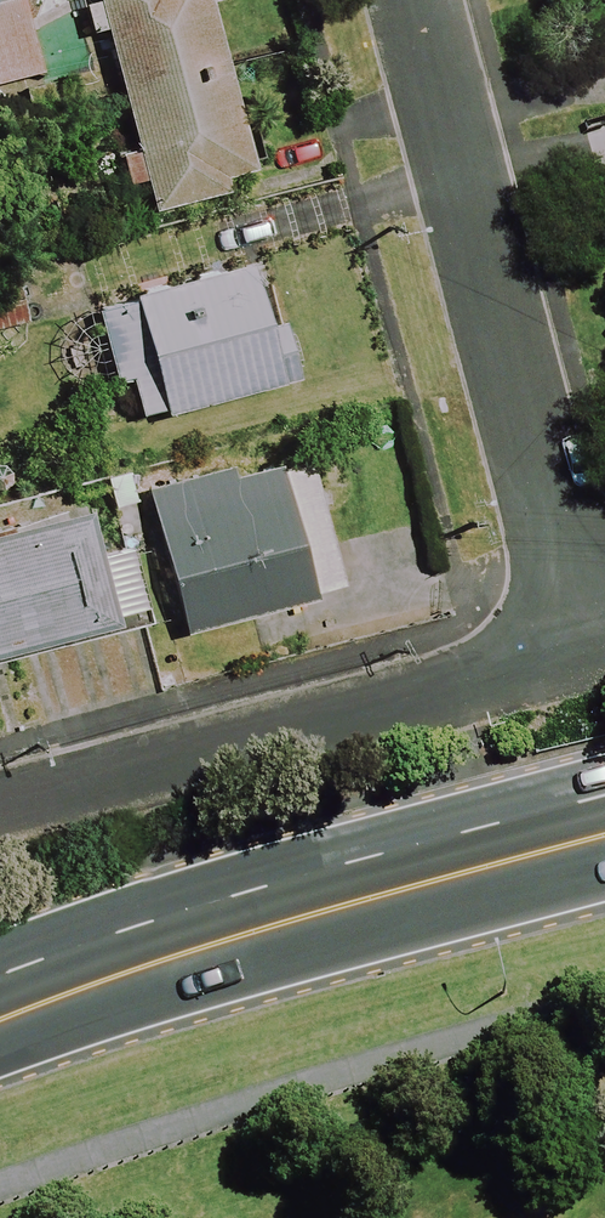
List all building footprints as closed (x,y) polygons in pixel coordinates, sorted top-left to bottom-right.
[(209,0),(96,0),(135,153),(119,157),(126,188),(142,184),(150,216),(257,189),(209,0)] [(22,4),(0,10),(0,86),(40,76),(22,4)] [(135,425),(300,382),(286,330),(265,336),(249,272),(131,303),(135,321),(109,327),(135,425)] [(13,292),(0,296),(0,332),(23,325),(13,292)] [(148,504),(183,638),(310,605),(307,594),(337,586),(305,462),(274,470),(271,460),(145,493),(148,504)] [(110,629),(107,617),(138,609),(124,553),(92,561),(81,515),(0,535),(0,657),(110,629)]
